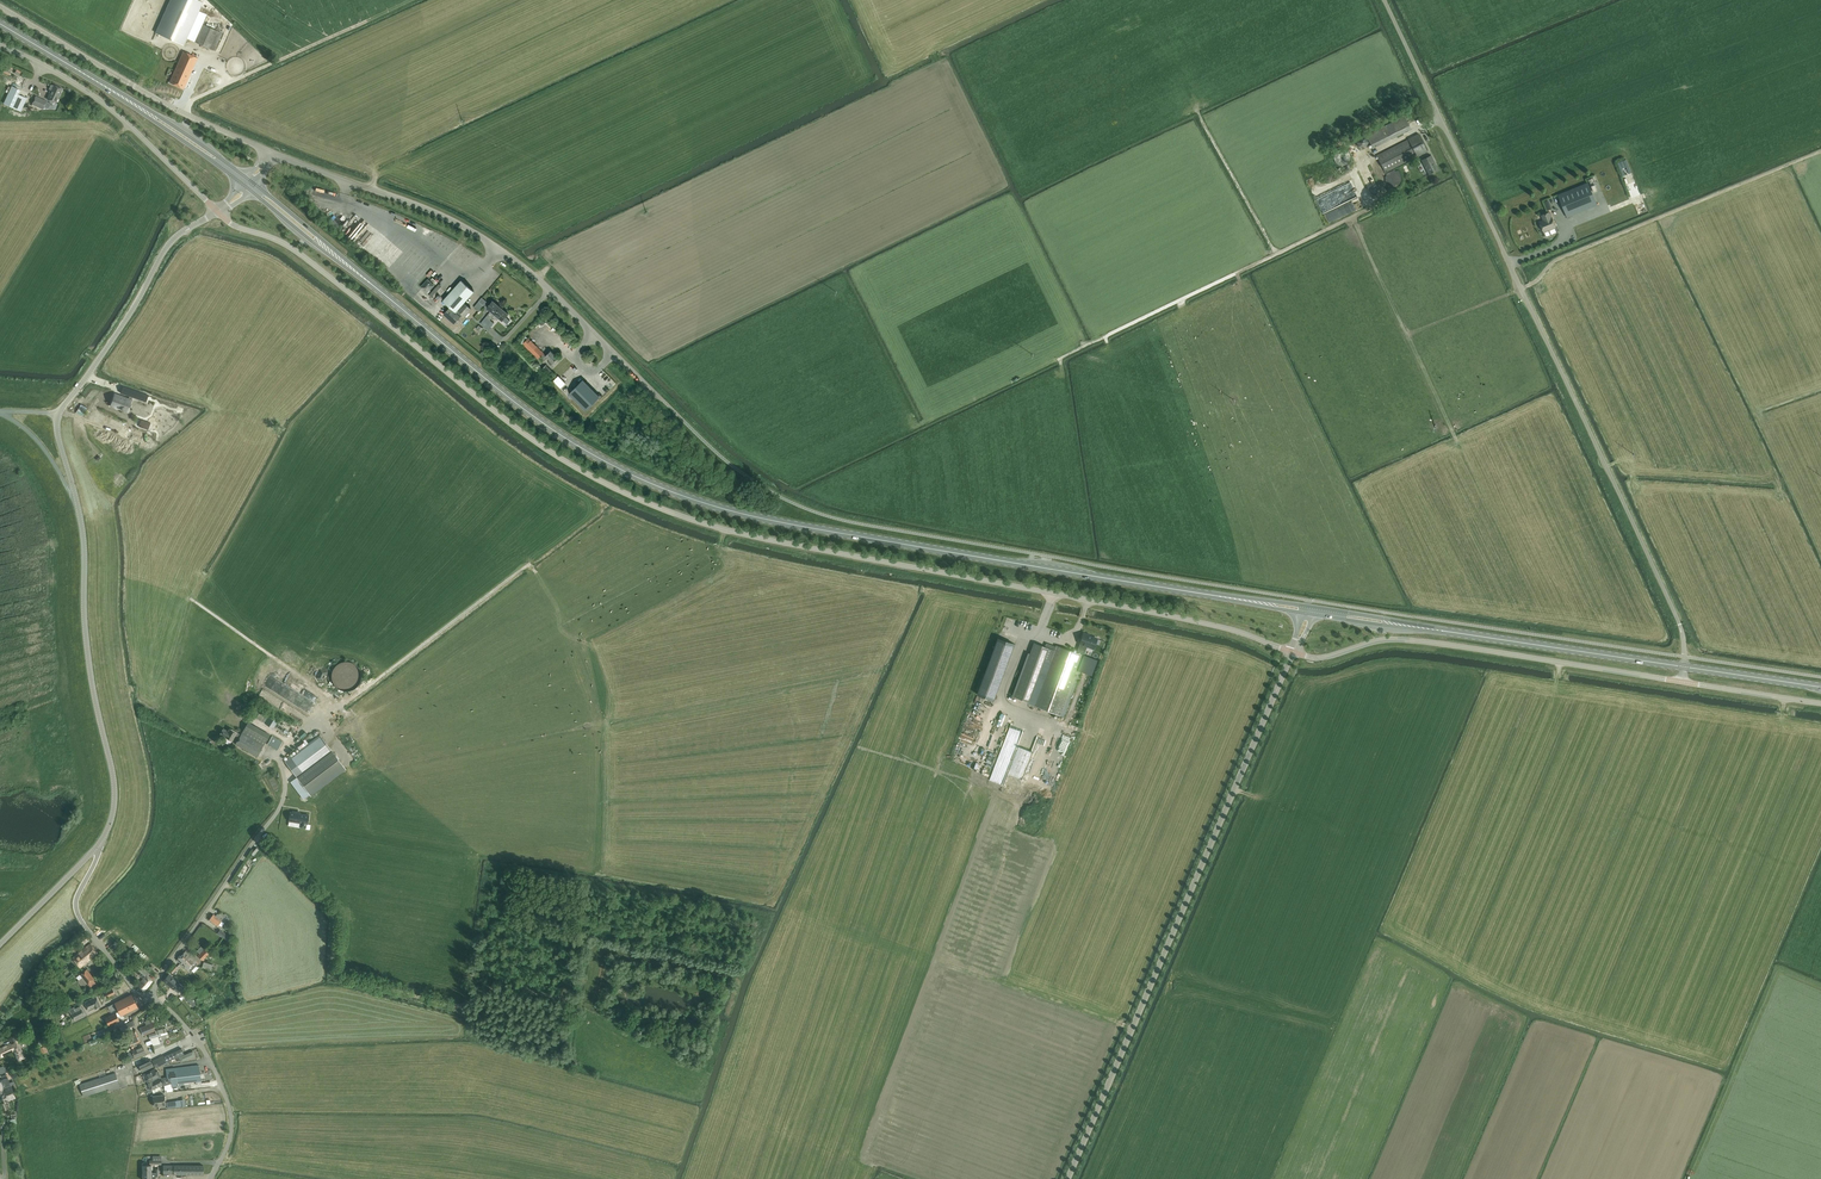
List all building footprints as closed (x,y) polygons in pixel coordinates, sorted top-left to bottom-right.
[(198,0),(170,0),(156,32),(183,45),(203,2),(198,0)] [(202,24),(194,42),(214,51),(222,33),(202,24)] [(197,58),(184,52),(170,83),(183,89),(197,58)] [(50,90),(51,90),(47,99),(56,103),(62,89),(54,85),(53,88),(51,87),(50,90)] [(12,107),(20,90),(12,86),(4,103),(12,107)] [(43,109),(46,101),(36,96),(32,104),(43,109)] [(1373,148),(1411,129),(1404,116),(1366,135),(1373,148)] [(1419,134),(1412,138),(1377,156),(1385,172),(1427,151),(1419,134)] [(1349,141),(1356,154),(1363,151),(1356,138),(1349,141)] [(1438,170),(1431,156),(1422,160),(1429,175),(1438,170)] [(1558,195),(1568,217),(1597,205),(1588,183),(1558,195)] [(1542,216),(1544,221),(1540,222),(1544,232),(1545,232),(1544,230),(1548,229),(1549,230),(1556,227),(1554,221),(1553,221),(1552,220),(1553,219),(1552,217),(1550,212),(1542,216)] [(442,247),(453,236),(451,233),(440,245),(442,247)] [(379,252),(386,257),(394,246),(387,241),(379,252)] [(433,285),(427,280),(421,287),(428,293),(430,291),(429,290),(433,285)] [(443,314),(454,324),(462,315),(464,316),(471,309),(464,303),(474,291),(461,280),(442,300),(450,307),(443,314)] [(430,292),(433,295),(443,285),(440,282),(430,292)] [(490,311),(486,317),(480,323),(482,325),(485,322),(489,325),(491,321),(490,320),(492,317),(493,315),(500,307),(492,301),(487,308),(490,311)] [(500,307),(493,315),(492,317),(497,320),(498,318),(502,321),(508,314),(500,307)] [(485,322),(482,325),(488,330),(493,323),(491,321),(489,325),(485,322)] [(523,344),(538,359),(541,357),(544,361),(547,358),(552,363),(558,358),(550,351),(545,355),(528,338),(523,344)] [(546,365),(545,365),(540,370),(547,377),(553,372),(546,365)] [(586,410),(599,397),(582,380),(568,393),(586,410)] [(149,395),(123,386),(120,393),(146,402),(149,395)] [(128,399),(115,394),(111,405),(128,411),(132,397),(130,396),(128,399)] [(1084,633),(1080,643),(1080,644),(1077,653),(1056,645),(1034,706),(1061,716),(1084,655),(1087,646),(1094,649),(1097,639),(1089,636),(1089,635),(1084,633)] [(994,700),(1015,644),(998,638),(977,694),(994,700)] [(1044,646),(1034,642),(1014,697),(1024,701),(1044,646)] [(342,690),(347,690),(351,689),(355,687),(358,685),(360,681),(361,677),(361,673),(360,669),(358,665),(355,662),(351,660),(347,660),(343,660),(339,661),(335,664),(333,667),(331,672),(331,676),(332,681),(334,685),(338,688),(342,690)] [(311,707),(321,716),(325,713),(314,703),(311,707)] [(268,711),(260,706),(254,716),(262,721),(268,711)] [(265,723),(273,728),(279,719),(271,714),(265,723)] [(1068,726),(1069,721),(1060,719),(1057,729),(1049,726),(1047,734),(1064,739),(1068,726)] [(283,726),(288,730),(291,725),(286,721),(283,726)] [(248,722),(240,735),(237,733),(237,732),(230,728),(228,731),(223,728),(220,734),(225,737),(232,741),(234,736),(238,739),(235,744),(257,757),(270,735),(248,722)] [(306,736),(304,732),(301,734),(299,732),(295,735),(298,740),(306,736)] [(320,735),(314,739),(311,733),(308,735),(312,741),(285,761),(310,794),(345,768),(320,735)] [(277,750),(282,742),(272,736),(268,744),(277,750)] [(299,743),(303,747),(305,744),(305,743),(307,741),(305,738),(299,743)] [(300,823),(300,827),(306,828),(306,824),(307,824),(309,815),(297,813),(297,812),(292,811),(292,812),(290,812),(288,821),(300,823)] [(234,882),(242,885),(244,879),(236,876),(234,882)] [(221,920),(223,922),(227,915),(225,914),(224,915),(220,912),(218,915),(217,914),(216,916),(213,914),(209,920),(217,926),(221,920)] [(220,929),(217,934),(223,938),(226,934),(220,929)] [(110,943),(115,940),(112,932),(107,934),(110,943)] [(85,935),(78,940),(84,947),(90,942),(85,935)] [(150,962),(155,956),(134,935),(129,941),(150,962)] [(91,943),(72,958),(80,968),(86,963),(86,962),(98,953),(91,943)] [(120,951),(116,945),(111,948),(115,954),(120,951)] [(203,950),(202,950),(197,956),(202,959),(205,955),(206,956),(209,952),(204,949),(203,950)] [(186,951),(181,955),(194,967),(198,964),(197,963),(197,962),(186,951)] [(194,967),(181,955),(177,960),(188,970),(188,969),(191,971),(194,967)] [(173,974),(175,972),(177,973),(180,969),(178,968),(174,965),(169,970),(173,974)] [(140,966),(135,972),(142,978),(147,972),(140,966)] [(82,988),(94,979),(86,969),(80,974),(82,978),(77,981),(82,988)] [(179,982),(169,974),(163,981),(173,989),(179,982)] [(146,976),(137,986),(144,992),(152,982),(146,976)] [(107,998),(115,994),(113,989),(104,993),(107,998)] [(121,1016),(138,1007),(131,994),(114,1003),(121,1016)] [(101,1006),(96,997),(84,1003),(88,1011),(95,1008),(95,1009),(101,1006)] [(68,1010),(75,1021),(85,1015),(80,1006),(75,1009),(74,1007),(68,1010)] [(119,1021),(116,1013),(105,1018),(110,1028),(115,1026),(114,1023),(119,1021)] [(150,1038),(158,1036),(166,1034),(164,1028),(155,1031),(154,1028),(157,1028),(154,1020),(151,1021),(151,1019),(144,1022),(146,1025),(140,1028),(143,1036),(149,1034),(150,1039),(150,1038)] [(122,1032),(135,1026),(133,1020),(120,1028),(122,1032)] [(131,1045),(132,1046),(139,1043),(138,1042),(140,1041),(135,1029),(125,1034),(130,1046),(131,1045)] [(21,1059),(25,1058),(18,1042),(23,1040),(22,1037),(21,1038),(19,1034),(13,1038),(15,1043),(11,1045),(11,1044),(0,1049),(0,1055),(1,1057),(14,1052),(18,1062),(21,1060),(21,1059)] [(136,1048),(136,1047),(137,1046),(137,1045),(131,1047),(133,1050),(132,1050),(135,1058),(145,1053),(142,1046),(136,1048)] [(181,1049),(174,1052),(174,1051),(163,1056),(152,1061),(155,1068),(177,1057),(176,1056),(183,1053),(185,1052),(183,1048),(181,1049)] [(195,1056),(193,1051),(179,1057),(181,1062),(195,1056)] [(154,1066),(150,1059),(138,1064),(142,1072),(154,1066)] [(167,1077),(161,1079),(163,1086),(165,1092),(172,1091),(171,1087),(201,1083),(199,1065),(166,1069),(167,1077)] [(158,1071),(156,1072),(154,1069),(143,1075),(147,1083),(161,1076),(158,1071)] [(83,1096),(119,1085),(116,1073),(80,1085),(83,1096)] [(161,1078),(161,1076),(147,1083),(151,1090),(162,1085),(159,1079),(161,1078)] [(40,1077),(24,1083),(26,1088),(42,1083),(40,1077)] [(11,1085),(8,1078),(0,1080),(0,1090),(11,1085)] [(11,1085),(0,1090),(0,1096),(3,1103),(1,1104),(3,1111),(8,1109),(5,1102),(8,1101),(8,1099),(10,1098),(9,1094),(13,1093),(11,1085)] [(167,1098),(165,1099),(164,1095),(153,1097),(154,1106),(166,1105),(167,1105),(167,1109),(168,1109),(177,1108),(177,1107),(183,1106),(182,1100),(176,1101),(167,1102),(167,1098)] [(143,1164),(143,1165),(143,1173),(153,1173),(153,1165),(161,1164),(161,1160),(161,1159),(153,1159),(153,1160),(149,1160),(150,1165),(147,1165),(147,1164),(146,1163),(144,1163),(143,1164)] [(203,1166),(174,1165),(163,1165),(163,1174),(174,1174),(173,1174),(203,1175),(203,1166)]
